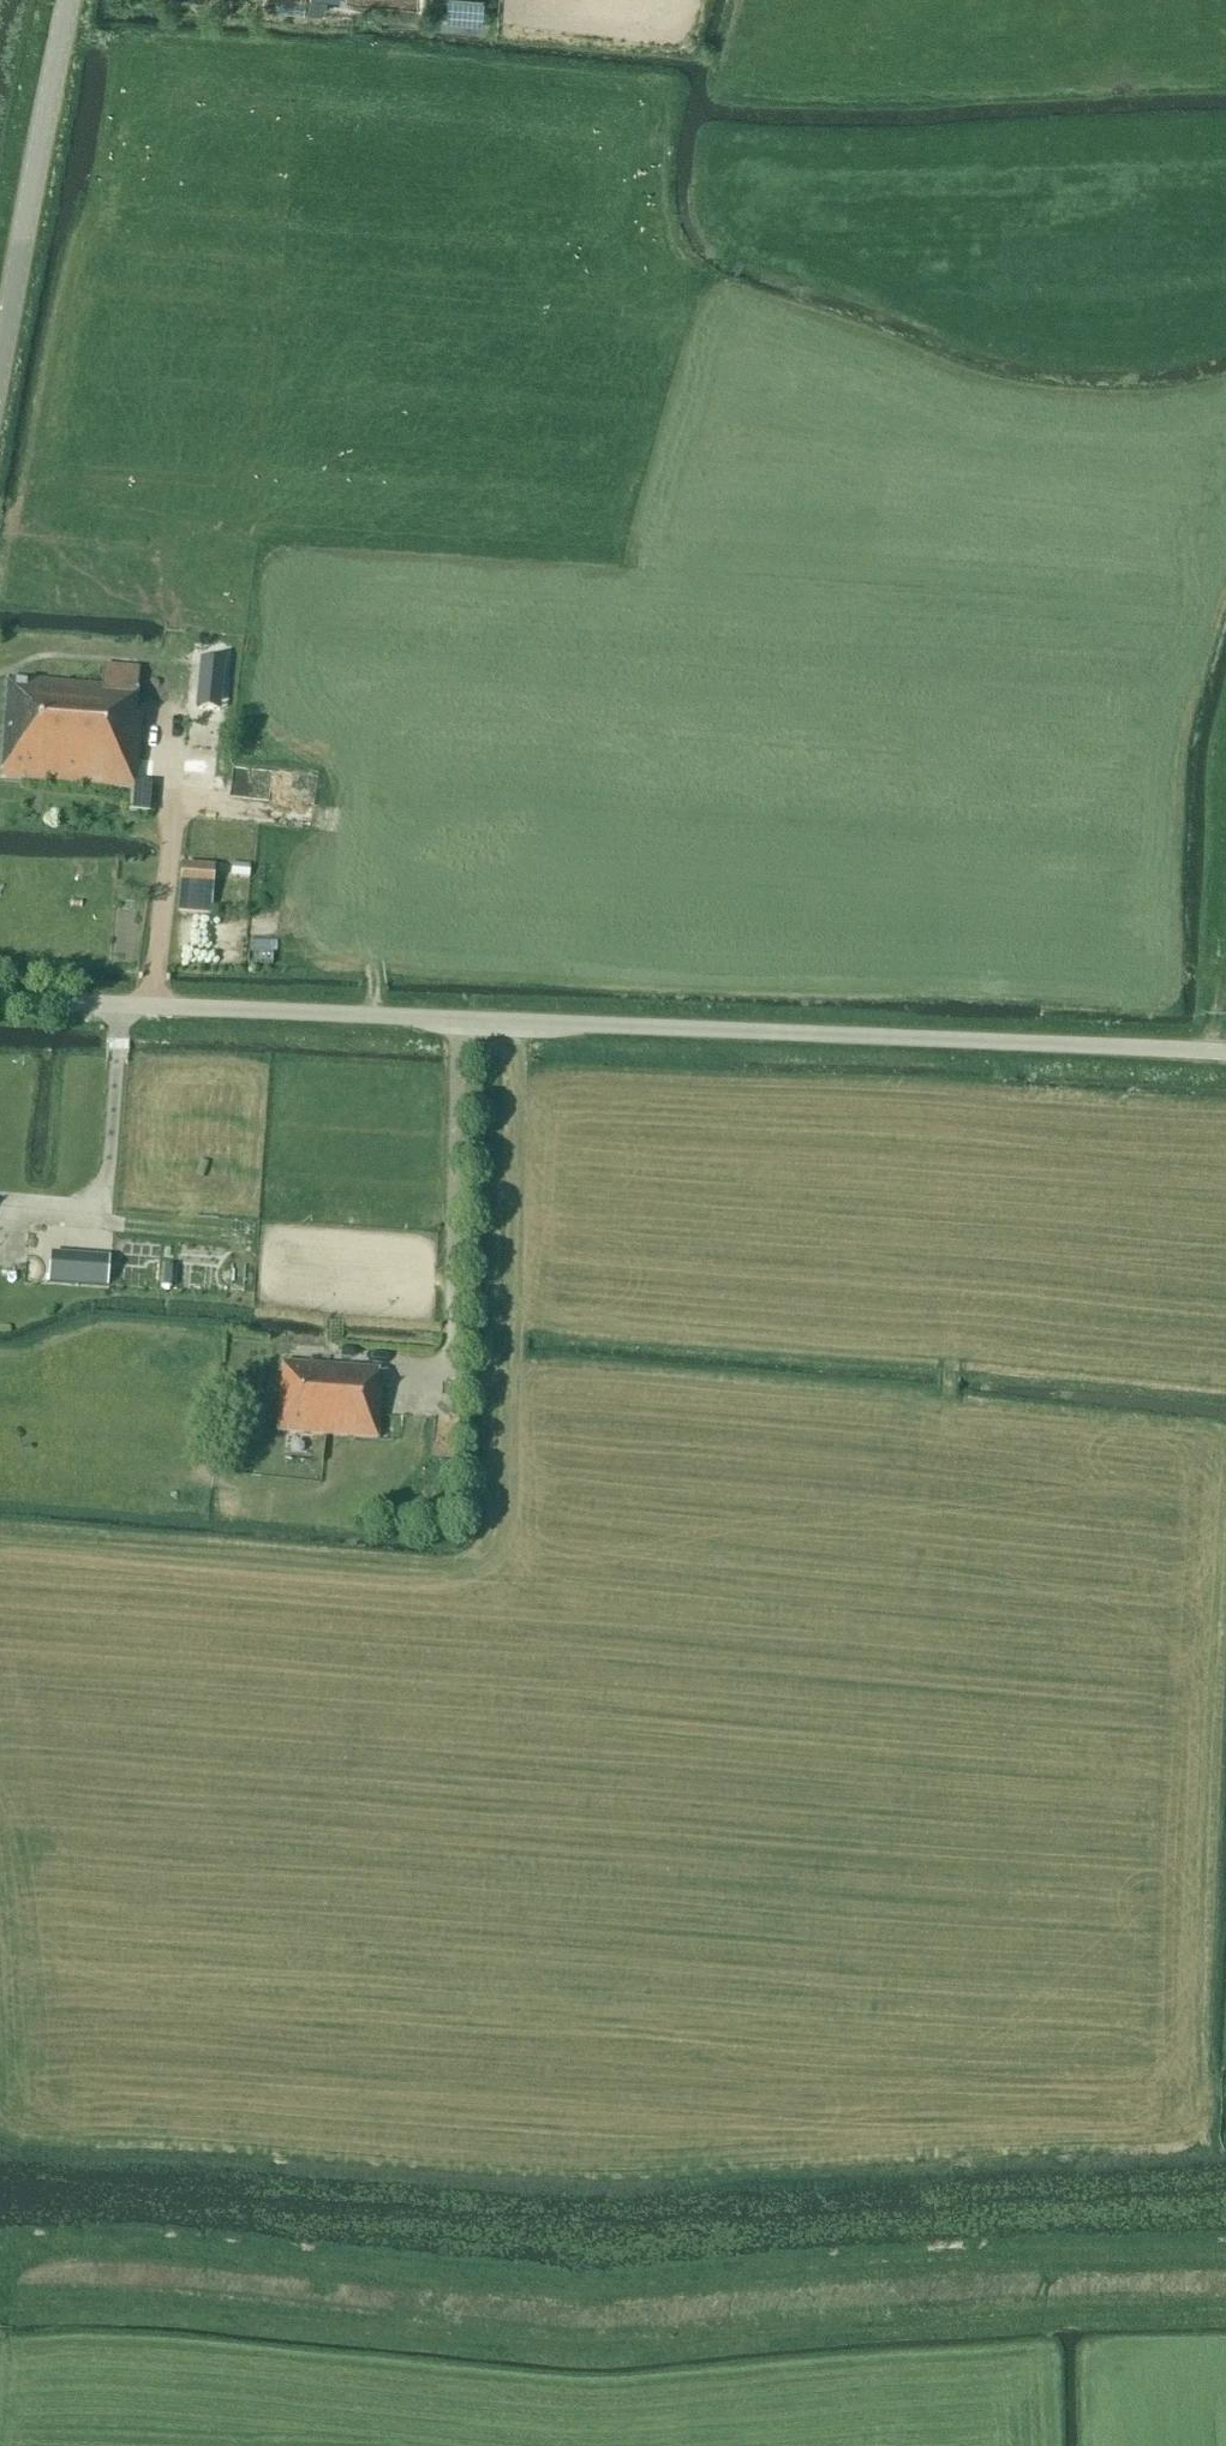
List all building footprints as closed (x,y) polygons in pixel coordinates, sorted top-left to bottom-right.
[(447,22),(482,24),(483,0),(448,0),(447,22)] [(150,796),(151,783),(136,782),(141,717),(135,717),(140,668),(103,665),(101,685),(8,678),(0,774),(0,777),(130,788),(128,810),(149,812),(150,796)] [(250,864),(241,863),(235,863),(232,863),(232,877),(249,877),(250,864)] [(179,912),(200,914),(201,904),(208,905),(211,867),(183,865),(179,912)] [(379,1369),(282,1362),(277,1431),(377,1439),(379,1414),(385,1415),(387,1393),(377,1392),(379,1369)]
